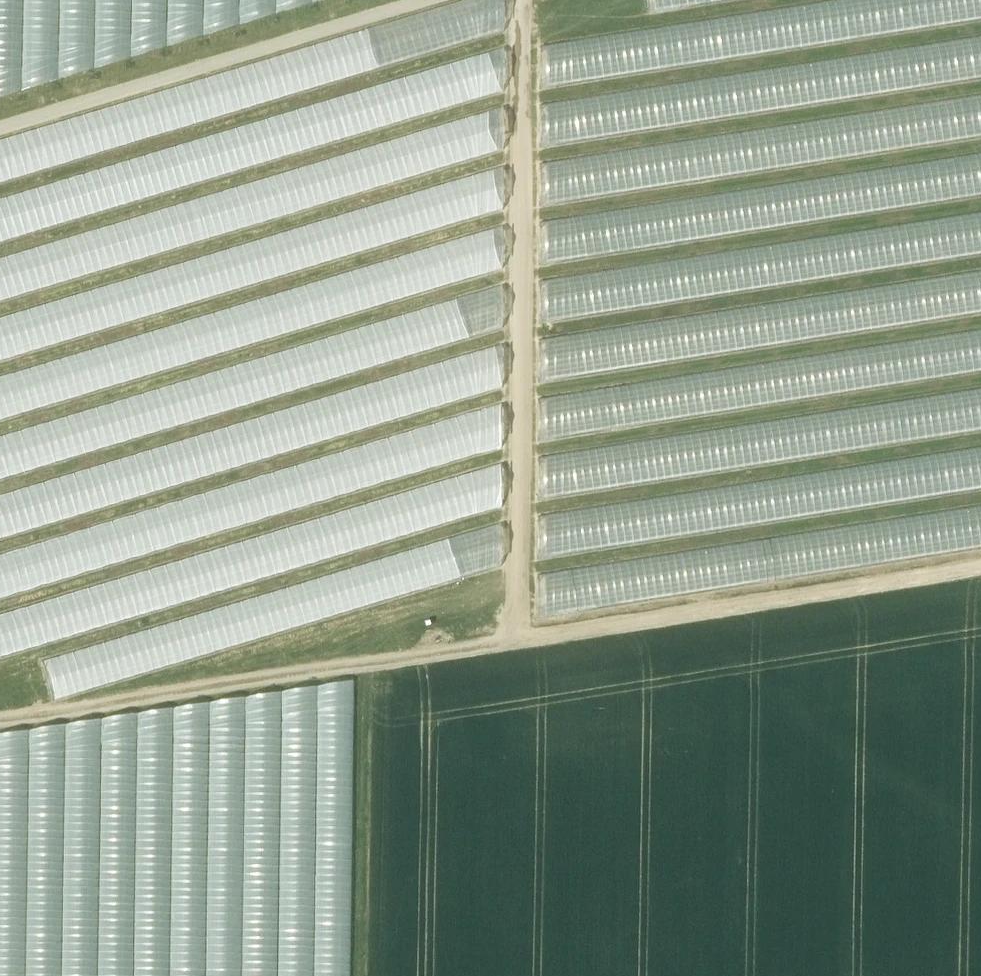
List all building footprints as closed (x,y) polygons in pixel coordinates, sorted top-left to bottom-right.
[(34,90),(312,0),(18,0),(0,6),(0,10),(38,23),(34,90)] [(128,637),(43,658),(53,697),(132,678),(126,655),(132,653),(128,637)]
